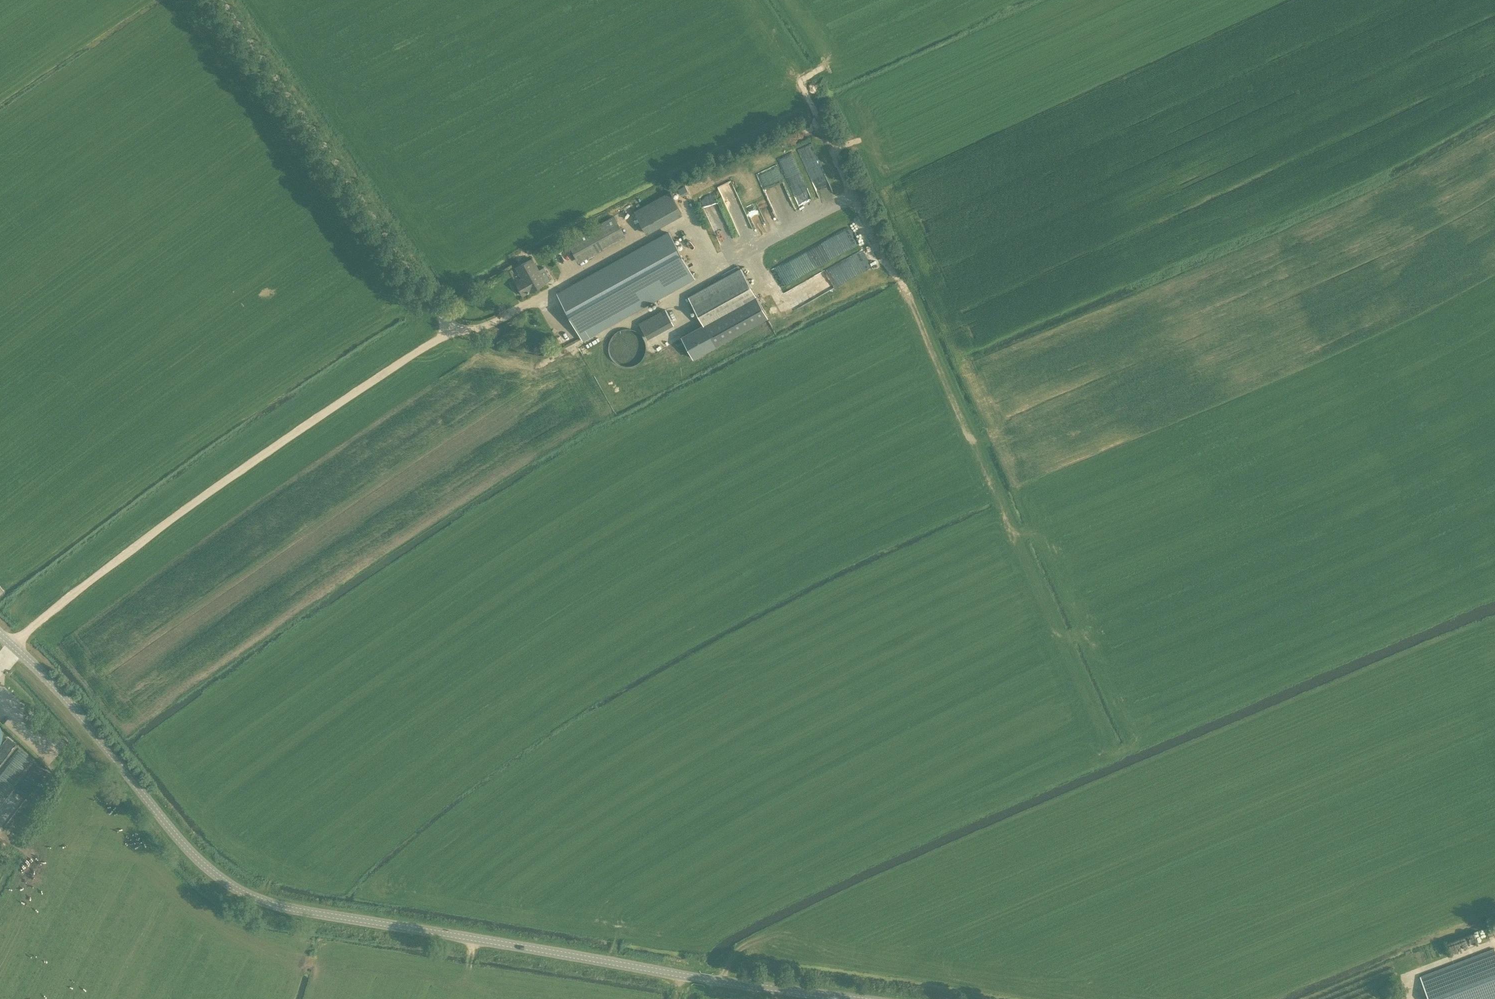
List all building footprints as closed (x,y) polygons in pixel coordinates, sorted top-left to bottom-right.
[(759,172),(767,196),(786,190),(778,166),(759,172)] [(723,200),(722,200),(736,236),(753,229),(733,180),(718,186),(723,200)] [(670,192),(633,211),(647,234),(683,214),(670,192)] [(578,262),(625,236),(614,215),(566,241),(578,262)] [(634,252),(558,293),(583,338),(659,296),(694,277),(670,233),(634,252)] [(539,269),(532,258),(516,267),(522,277),(516,281),(523,295),(546,282),(543,277),(548,274),(544,266),(539,269)] [(693,358),(768,317),(741,268),(688,297),(703,324),(681,336),(693,358)] [(639,323),(647,338),(673,323),(665,309),(639,323)] [(641,348),(642,344),(641,340),(640,337),(639,334),(637,331),(633,329),(631,327),(628,326),(624,326),(621,326),(617,327),(614,329),(611,331),(609,334),(607,337),(606,340),(605,343),(606,347),(607,350),(608,353),(610,356),(613,358),(616,360),(619,361),(623,362),(626,362),(630,361),(633,359),(637,357),(639,354),(640,351),(641,348)] [(8,756),(11,745),(1,742),(0,746),(0,759),(1,759),(3,754),(8,756)] [(1494,948),(1420,976),(1429,998),(1494,998),(1494,950),(1494,948)]
